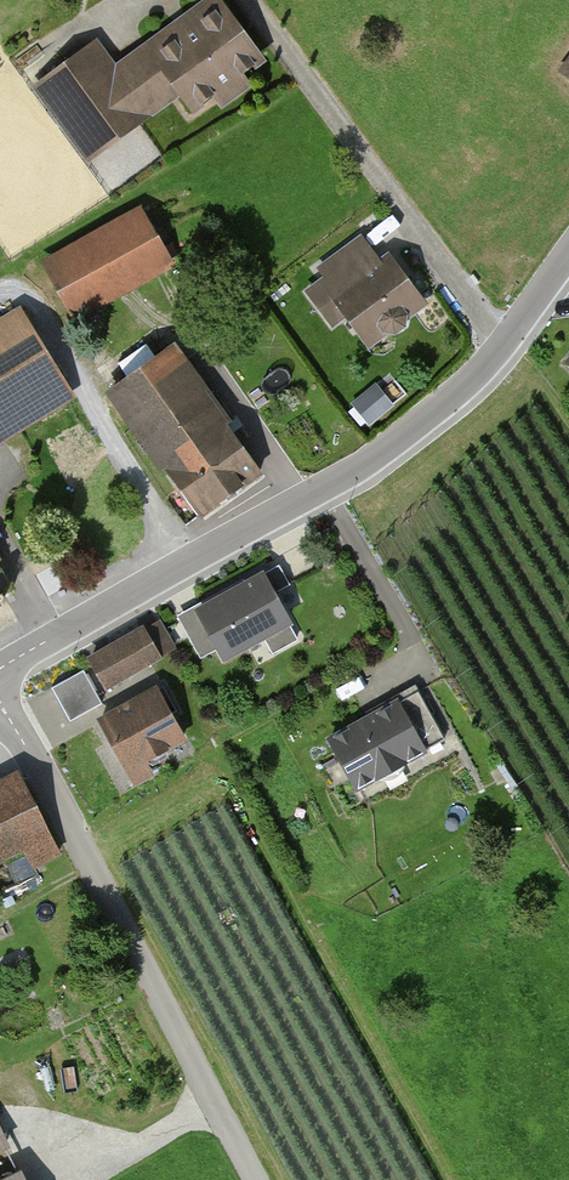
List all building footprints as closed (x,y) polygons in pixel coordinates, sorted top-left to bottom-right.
[(215,0),(210,0),(113,69),(97,46),(39,87),(90,159),(176,97),(187,112),(211,94),(220,107),(248,88),(239,76),(259,62),(215,0)] [(559,71),(568,78),(568,58),(559,71)] [(165,265),(136,215),(45,267),(74,318),(165,265)] [(377,262),(360,239),(317,271),(325,281),(310,292),(332,320),(344,311),(368,343),(421,303),(386,256),(377,262)] [(17,312),(0,322),(0,437),(69,393),(17,312)] [(213,408),(171,347),(111,388),(153,449),(213,408)] [(371,424),(399,399),(380,378),(352,403),(371,424)] [(255,470),(213,408),(153,449),(195,510),(255,470)] [(292,625),(263,571),(177,617),(201,659),(215,651),(222,663),(292,625)] [(154,661),(137,631),(86,660),(103,690),(154,661)] [(88,666),(54,683),(72,717),(105,700),(88,666)] [(324,736),(356,792),(448,740),(416,684),(324,736)] [(182,741),(156,694),(101,724),(135,787),(153,777),(145,762),(182,741)] [(19,847),(30,866),(55,853),(14,777),(0,785),(0,857),(19,847)]
